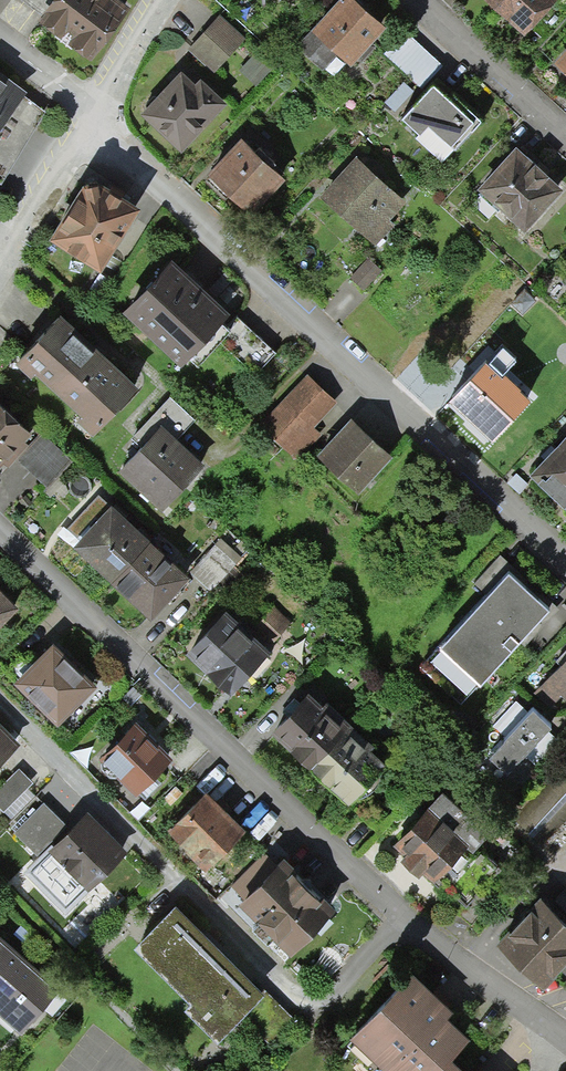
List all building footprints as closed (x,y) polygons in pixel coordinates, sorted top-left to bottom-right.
[(95,61),(128,8),(115,0),(62,0),(44,30),(95,61)] [(385,32),(349,0),(341,0),(309,35),(349,72),(385,32)] [(552,0),(484,0),(523,33),(552,0)] [(191,52),(214,72),(244,39),(222,19),(191,52)] [(404,33),(384,55),(421,89),(442,67),(404,33)] [(555,63),(565,72),(565,51),(555,63)] [(195,89),(179,75),(139,120),(180,156),(224,107),(199,84),(195,89)] [(45,114),(0,79),(0,186),(45,114)] [(452,153),(476,125),(432,88),(402,124),(420,139),(426,132),(452,153)] [(250,221),(285,184),(241,143),(206,180),(250,221)] [(525,237),(564,193),(516,151),(477,194),(525,237)] [(390,222),(406,205),(355,158),(319,197),(375,249),(396,227),(390,222)] [(50,247),(102,278),(138,218),(86,187),(50,247)] [(367,260),(349,279),(363,292),(381,272),(367,260)] [(222,327),(228,321),(170,268),(123,319),(179,371),(188,361),(196,369),(220,343),(229,334),(227,331),(222,327)] [(75,425),(90,439),(135,391),(59,320),(14,369),(29,383),(33,378),(79,421),(75,425)] [(229,334),(220,343),(255,377),(275,356),(237,320),(227,331),(229,334)] [(491,442),(529,401),(489,365),(451,406),(491,442)] [(258,430),(294,462),(319,435),(312,429),(338,402),(308,375),(258,430)] [(122,476),(162,514),(205,468),(178,442),(196,423),(170,399),(133,439),(146,451),(122,476)] [(33,437),(0,407),(0,472),(33,437)] [(315,462),(355,498),(392,457),(352,421),(315,462)] [(42,436),(18,462),(47,489),(71,464),(42,436)] [(527,482),(565,518),(565,440),(527,482)] [(71,549),(151,624),(189,584),(122,520),(127,515),(115,503),(111,508),(100,497),(68,530),(79,541),(71,549)] [(421,666),(459,701),(550,601),(499,556),(473,585),(480,591),(437,637),(443,642),(421,666)] [(18,596),(0,579),(0,615),(18,596)] [(267,648),(273,642),(228,600),(187,644),(231,685),(247,668),(253,673),(272,652),(267,648)] [(7,664),(58,714),(97,674),(54,631),(29,657),(21,649),(7,664)] [(565,692),(565,650),(543,676),(559,690),(561,687),(565,692)] [(351,794),(386,754),(307,684),(271,723),(351,794)] [(494,722),(504,731),(526,708),(515,699),(494,722)] [(540,708),(532,701),(526,708),(504,731),(487,750),(506,767),(523,749),(545,725),(551,718),(540,708)] [(98,752),(136,788),(172,750),(134,714),(98,752)] [(19,736),(0,715),(0,754),(19,736)] [(557,737),(545,725),(523,749),(535,761),(557,737)] [(32,780),(19,766),(0,784),(0,805),(3,808),(32,780)] [(544,841),(565,816),(565,769),(563,767),(518,818),(544,841)] [(164,824),(204,861),(241,822),(201,784),(164,824)] [(488,831),(442,789),(395,839),(407,851),(402,857),(418,872),(423,867),(439,882),(442,879),(467,902),(501,865),(482,847),(476,852),(472,848),(488,831)] [(65,819),(43,798),(15,826),(37,848),(65,819)] [(66,910),(127,847),(86,808),(25,871),(66,910)] [(234,894),(289,945),(331,901),(276,850),(234,894)] [(545,976),(561,959),(565,964),(565,911),(541,888),(499,934),(545,976)] [(269,1039),(294,1015),(175,894),(134,936),(193,991),(183,1001),(217,1032),(239,1008),(269,1039)] [(25,951),(0,930),(0,979),(25,951)] [(0,979),(0,1004),(21,1023),(58,979),(25,951),(0,979)] [(448,1045),(468,1025),(448,1005),(453,999),(412,961),(347,1030),(364,1046),(355,1054),(373,1070),(412,1070),(428,1054),(434,1060),(448,1045)] [(412,1070),(492,1070),(474,1054),(467,1062),(448,1045),(434,1060),(428,1054),(412,1070)]
